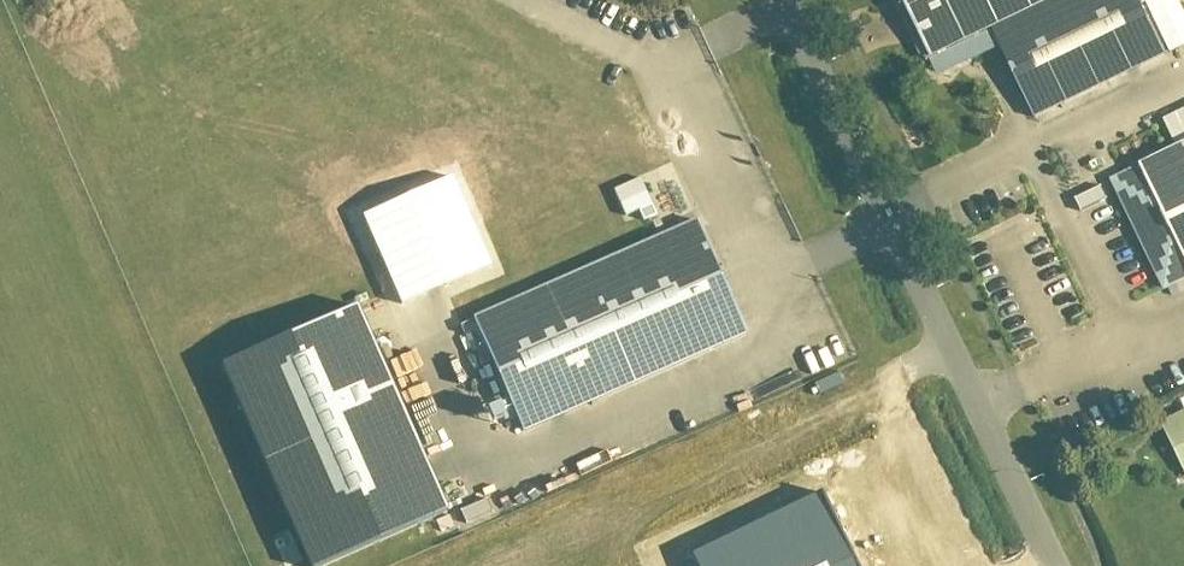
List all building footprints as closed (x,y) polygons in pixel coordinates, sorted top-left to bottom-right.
[(1036,122),(1167,61),(1139,0),(888,0),(921,69),(995,34),(1036,122)] [(1108,183),(1163,297),(1183,287),(1183,147),(1108,183)] [(610,188),(620,219),(650,209),(640,178),(610,188)] [(364,219),(401,306),(488,269),(450,182),(364,219)] [(474,318),(524,433),(748,336),(697,221),(474,318)] [(222,366),(309,565),(322,565),(445,512),(356,308),(222,366)] [(1160,425),(1183,474),(1183,414),(1160,425)] [(693,557),(697,565),(853,565),(821,498),(693,557)]
